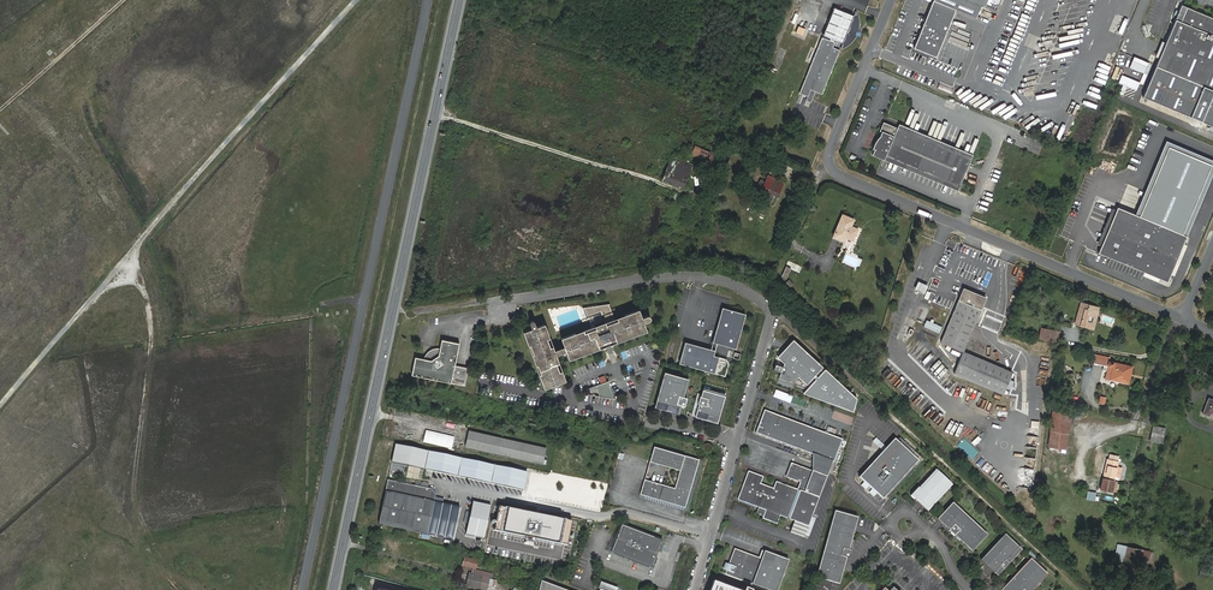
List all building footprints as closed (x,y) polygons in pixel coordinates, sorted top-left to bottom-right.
[(911,49),(934,58),(954,10),(974,18),(979,6),(982,7),(985,0),(931,0),(911,49)] [(850,33),(853,29),(854,26),(856,21),(856,14),(855,8),(853,5),(852,8),(832,1),(821,29),(828,32),(841,37),(839,43),(841,41),(847,38),(850,33)] [(1182,5),(1177,20),(1182,21),(1188,8),(1182,5)] [(1188,8),(1182,21),(1177,20),(1143,96),(1212,126),(1212,18),(1188,8)] [(828,34),(820,31),(796,86),(804,90),(805,90),(808,83),(813,85),(819,88),(838,44),(831,41),(833,36),(831,35),(832,34),(828,32),(828,34)] [(1128,68),(1146,75),(1151,64),(1133,57),(1128,68)] [(1121,75),(1118,83),(1136,89),(1139,82),(1121,75)] [(813,85),(808,83),(805,90),(804,90),(803,94),(808,96),(813,85)] [(970,160),(897,130),(883,124),(879,134),(881,135),(879,142),(880,143),(879,145),(874,144),(874,148),(873,152),(873,157),(884,162),(886,158),(958,188),(970,160)] [(899,126),(897,130),(970,160),(971,156),(899,126)] [(691,155),(723,169),(727,159),(694,146),(691,155)] [(1141,218),(1183,236),(1212,165),(1170,147),(1141,218)] [(672,157),(663,180),(682,188),(691,165),(672,157)] [(767,178),(761,190),(768,193),(769,189),(777,193),(781,185),(767,178)] [(1141,218),(1116,208),(1096,253),(1166,282),(1185,237),(1183,236),(1141,218)] [(841,215),(833,236),(843,240),(844,238),(852,240),(856,229),(850,226),(852,219),(841,215)] [(786,279),(791,268),(786,266),(780,276),(786,279)] [(941,342),(963,351),(986,298),(964,289),(941,342)] [(935,294),(931,303),(942,307),(945,298),(935,294)] [(1079,316),(1080,314),(1083,303),(1081,303),(1075,323),(1077,324),(1079,316)] [(1083,303),(1080,314),(1083,315),(1082,317),(1079,316),(1077,324),(1090,327),(1092,322),(1090,322),(1092,316),(1093,317),(1096,307),(1083,303)] [(544,324),(527,331),(532,345),(531,345),(541,374),(539,375),(545,389),(566,381),(562,371),(559,372),(553,355),(566,351),(569,360),(583,353),(584,355),(595,348),(595,347),(598,346),(599,349),(617,342),(616,339),(619,338),(620,339),(632,335),(633,337),(647,331),(639,310),(625,315),(626,317),(617,320),(618,321),(615,322),(609,304),(584,308),(586,313),(591,311),(593,314),(600,311),(606,326),(604,327),(603,325),(597,327),(598,329),(596,330),(596,329),(584,333),(583,332),(575,335),(575,333),(561,338),(564,348),(552,352),(545,335),(548,334),(544,324)] [(1099,308),(1096,307),(1093,317),(1092,316),(1090,322),(1092,322),(1090,327),(1094,328),(1099,308)] [(736,349),(745,315),(723,309),(712,350),(686,343),(680,363),(714,373),(719,358),(713,356),(717,343),(736,349)] [(938,333),(941,326),(926,319),(923,326),(938,333)] [(1042,327),(1040,336),(1056,339),(1058,330),(1042,327)] [(1056,339),(1040,336),(1039,338),(1056,342),(1058,342),(1060,331),(1058,330),(1056,339)] [(792,339),(777,355),(783,362),(779,375),(793,380),(798,375),(807,384),(813,377),(815,379),(803,392),(853,411),(856,398),(824,368),(817,377),(815,374),(822,366),(792,339)] [(416,357),(412,375),(465,386),(469,368),(455,365),(460,343),(442,340),(440,348),(438,347),(435,348),(433,348),(431,349),(429,350),(428,351),(427,353),(426,354),(425,357),(424,358),(416,357)] [(970,355),(963,351),(954,373),(961,377),(970,355)] [(1104,364),(1102,369),(1107,370),(1106,378),(1128,382),(1132,365),(1110,360),(1110,356),(1096,353),(1094,362),(1104,364)] [(970,355),(961,377),(1003,394),(1012,372),(970,355)] [(688,378),(663,371),(654,406),(678,413),(688,378)] [(587,388),(591,400),(611,393),(607,380),(587,388)] [(702,388),(694,416),(717,422),(725,394),(702,388)] [(1100,395),(1098,403),(1104,405),(1106,397),(1100,395)] [(1209,397),(1203,413),(1209,415),(1210,412),(1212,414),(1212,399),(1209,397)] [(842,440),(765,410),(756,433),(834,462),(842,440)] [(1053,412),(1049,446),(1066,448),(1070,414),(1053,412)] [(1153,425),(1151,439),(1162,441),(1165,428),(1153,425)] [(470,431),(467,446),(544,462),(547,447),(470,431)] [(456,440),(426,434),(424,441),(454,447),(456,440)] [(882,499),(917,460),(893,438),(858,477),(882,499)] [(703,446),(703,448),(704,450),(706,452),(707,452),(710,451),(711,451),(712,450),(712,448),(712,447),(712,445),(711,444),(709,443),(707,443),(706,443),(704,445),(703,446)] [(429,451),(396,444),(392,461),(425,468),(429,451)] [(645,480),(642,493),(686,506),(700,458),(655,445),(650,461),(681,470),(676,488),(645,480)] [(462,458),(429,451),(425,468),(458,475),(462,458)] [(495,465),(462,458),(458,475),(492,483),(495,465)] [(1118,461),(1108,458),(1100,489),(1114,492),(1115,490),(1111,489),(1113,482),(1118,461)] [(807,526),(808,524),(818,497),(825,476),(790,463),(785,477),(799,482),(796,489),(775,482),(772,488),(759,484),(762,477),(747,472),(736,500),(757,508),(764,510),(763,512),(762,515),(762,518),(777,523),(779,516),(781,517),(807,526)] [(527,472),(495,465),(492,483),(523,489),(527,472)] [(953,485),(937,470),(920,488),(918,487),(911,496),(928,511),(953,485)] [(388,480),(379,524),(454,540),(460,506),(434,501),(436,495),(432,489),(424,488),(388,480)] [(492,505),(474,501),(466,533),(484,537),(492,505)] [(987,536),(952,504),(937,520),(949,531),(954,526),(959,530),(954,536),(972,552),(987,536)] [(572,522),(499,507),(494,530),(567,545),(572,522)] [(835,511),(817,577),(839,583),(847,557),(849,557),(851,550),(849,550),(858,517),(835,511)] [(622,525),(612,552),(652,568),(663,540),(622,525)] [(954,536),(959,530),(954,526),(949,531),(948,532),(954,537),(954,536)] [(1022,550),(1005,535),(981,560),(998,575),(1022,550)] [(1147,566),(1150,551),(1118,544),(1115,559),(1147,566)] [(734,549),(724,574),(751,584),(761,558),(734,549)] [(761,558),(751,584),(768,589),(778,589),(789,560),(763,551),(761,558)] [(1029,551),(1027,554),(1033,559),(1035,557),(1029,551)] [(464,558),(462,566),(474,569),(476,561),(464,558)] [(1031,559),(1002,589),(1033,589),(1047,574),(1031,559)] [(488,580),(489,579),(470,574),(467,586),(482,589),(486,589),(488,580)] [(488,580),(486,589),(493,589),(495,582),(488,580)] [(542,581),(539,589),(566,589),(542,581)] [(708,589),(735,589),(712,581),(708,589)]
